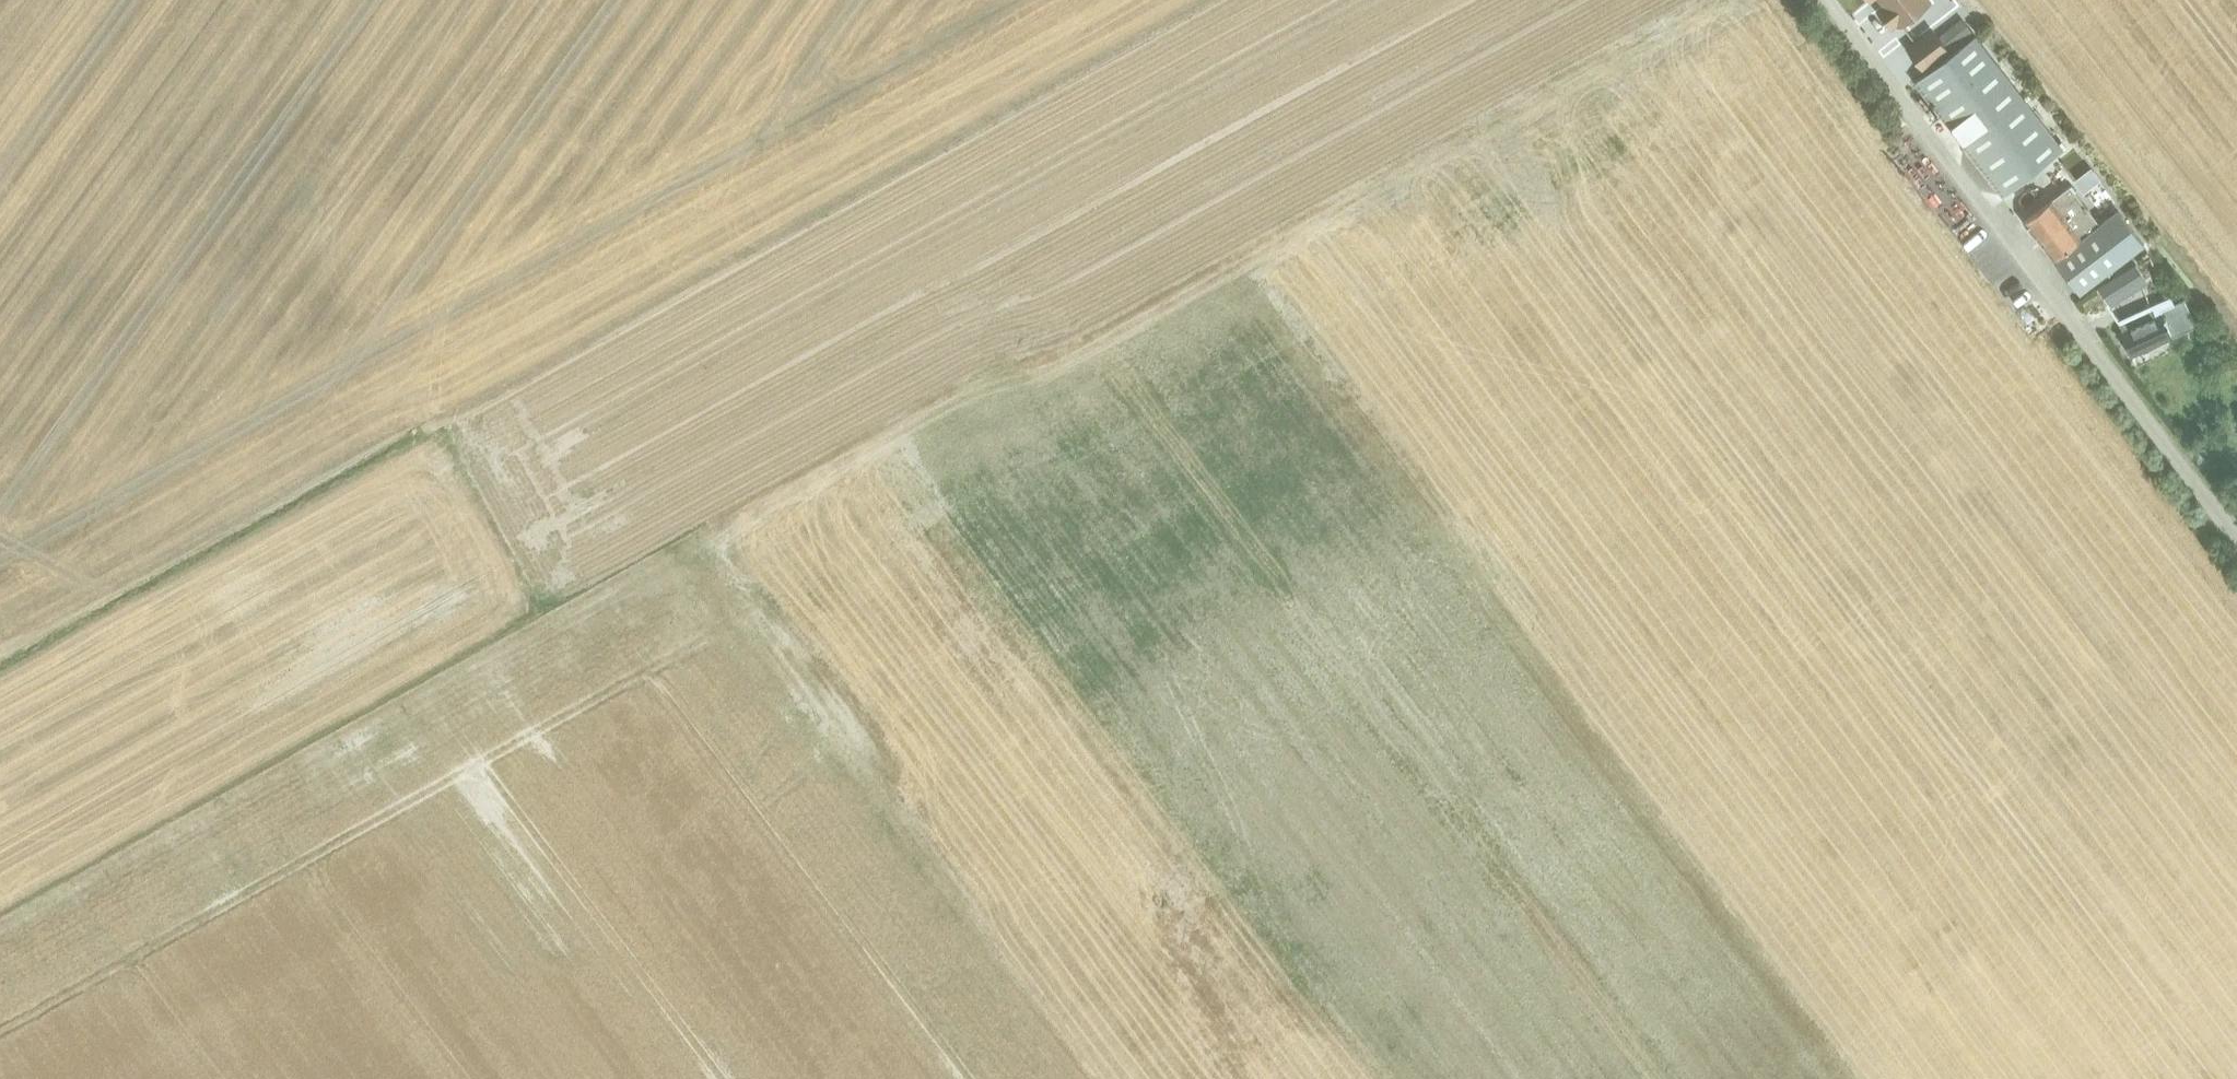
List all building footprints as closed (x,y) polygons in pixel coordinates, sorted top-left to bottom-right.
[(1878,10),(1890,25),(1897,20),(1900,23),(1929,0),(1928,0),(1881,0),(1885,5),(1878,10)] [(1949,47),(1971,29),(1962,17),(1939,35),(1949,47)] [(1930,29),(1907,47),(1923,68),(1946,49),(1930,29)] [(2004,193),(2063,147),(1975,33),(1916,79),(2004,193)] [(2076,188),(2072,182),(2023,219),(2053,258),(2079,292),(2145,243),(2119,208),(2099,223),(2075,190),(2076,188)] [(2160,276),(2149,257),(2139,263),(2149,282),(2160,276)] [(2136,264),(2099,288),(2110,308),(2149,283),(2136,264)] [(2132,355),(2198,325),(2184,298),(2161,309),(2163,313),(2156,316),(2152,306),(2119,322),(2124,329),(2121,331),(2132,355)] [(2199,327),(2188,332),(2194,345),(2205,340),(2199,327)]
